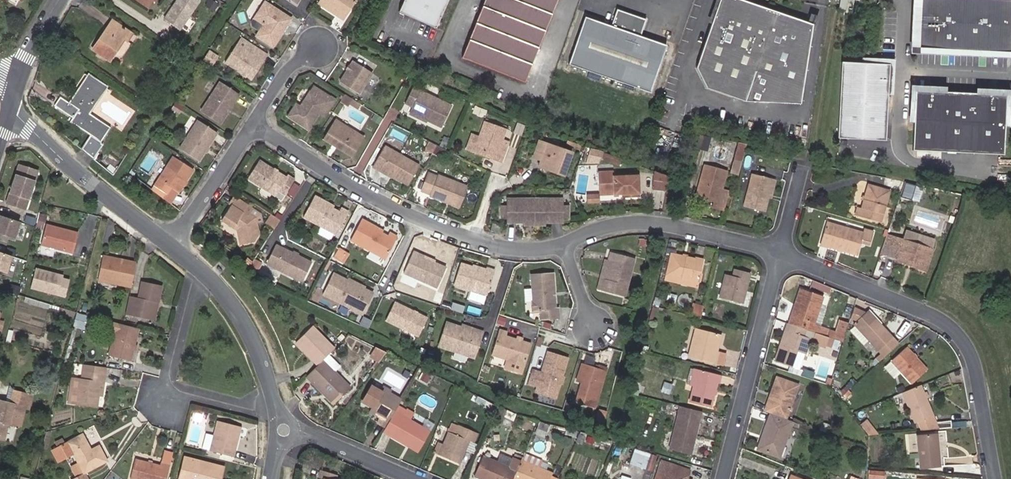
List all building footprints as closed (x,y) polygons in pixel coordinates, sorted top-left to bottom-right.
[(200,0),(175,0),(163,18),(180,30),(201,0),(200,0)] [(317,5),(343,22),(357,0),(320,0),(317,5)] [(447,0),(403,0),(398,12),(435,28),(447,0)] [(556,0),(483,0),(461,58),(524,82),(556,0)] [(812,24),(740,0),(719,0),(695,68),(705,88),(744,101),(755,72),(802,88),(812,24)] [(1010,53),(1010,0),(916,0),(914,49),(1010,54),(1010,53)] [(272,47),(291,19),(264,1),(253,19),(254,19),(251,22),(252,25),(259,30),(255,36),(272,47)] [(650,93),(666,45),(640,36),(645,20),(616,9),(610,26),(584,17),(568,64),(650,93)] [(129,43),(127,42),(132,34),(112,20),(91,50),(109,61),(114,54),(118,56),(121,55),(129,43)] [(251,80),(267,55),(254,46),(249,53),(236,44),(224,63),(251,80)] [(189,59),(173,47),(168,55),(184,66),(189,59)] [(210,65),(216,56),(208,51),(202,60),(210,65)] [(359,94),(372,74),(352,61),(339,82),(359,94)] [(885,140),(889,64),(841,62),(837,138),(885,140)] [(801,96),(802,88),(755,72),(744,101),(800,104),(801,96)] [(73,107),(75,103),(72,101),(88,76),(87,75),(68,103),(73,107)] [(109,130),(85,114),(104,86),(88,76),(72,101),(75,103),(73,107),(68,103),(59,97),(54,106),(72,118),(70,120),(91,135),(90,136),(81,150),(93,159),(103,145),(100,143),(109,130)] [(220,123),(239,95),(219,82),(200,110),(220,123)] [(90,114),(107,88),(104,86),(85,114),(109,130),(110,128),(90,114)] [(441,127),(451,105),(412,87),(404,104),(412,107),(408,114),(441,127)] [(318,113),(327,98),(322,95),(319,98),(309,92),(299,106),(295,103),(287,116),(307,130),(318,113)] [(1004,137),(1006,96),(914,92),(911,150),(1003,155),(1004,137)] [(324,117),(335,99),(329,95),(327,98),(318,113),(324,117)] [(349,104),(352,99),(344,95),(340,102),(347,107),(349,104)] [(357,110),(360,104),(352,99),(349,104),(357,110)] [(183,106),(175,101),(171,108),(179,113),(183,106)] [(352,158),(364,137),(335,119),(322,139),(352,158)] [(91,135),(70,120),(69,122),(90,136),(91,135)] [(198,161),(216,133),(197,121),(179,149),(198,161)] [(507,146),(501,144),(506,129),(483,121),(478,136),(473,149),(490,154),(488,158),(501,163),(507,146)] [(473,149),(478,136),(471,134),(465,151),(472,153),(473,149)] [(706,151),(709,138),(699,136),(696,148),(706,151)] [(563,176),(572,152),(538,141),(532,158),(540,160),(539,163),(549,166),(547,171),(563,176)] [(432,154),(436,146),(428,142),(424,149),(432,154)] [(744,152),(746,145),(737,143),(729,173),(737,175),(744,152)] [(407,186),(419,166),(384,146),(374,164),(393,175),(392,178),(407,186)] [(440,161),(446,150),(445,150),(436,146),(432,154),(430,156),(440,161)] [(488,158),(490,154),(473,149),(472,153),(488,158)] [(588,149),(587,162),(599,163),(600,150),(588,149)] [(620,159),(602,153),(601,157),(619,163),(620,159)] [(171,204),(193,170),(172,156),(150,189),(171,204)] [(286,176),(285,178),(259,160),(247,179),(274,196),(278,191),(284,195),(294,180),(287,175),(286,176)] [(547,171),(549,166),(539,163),(537,167),(547,171)] [(116,170),(109,164),(105,169),(113,175),(116,170)] [(393,175),(374,164),(372,167),(392,178),(393,175)] [(723,210),(728,191),(721,190),(726,171),(703,165),(695,197),(713,202),(712,207),(723,210)] [(29,209),(40,173),(19,167),(8,203),(29,209)] [(638,193),(637,176),(613,177),(612,171),(598,172),(599,191),(613,190),(613,194),(638,193)] [(665,189),(667,176),(653,171),(651,186),(665,189)] [(458,207),(466,186),(438,175),(437,177),(428,173),(421,191),(430,195),(429,196),(458,207)] [(767,198),(770,187),(773,188),(775,180),(751,174),(743,206),(764,212),(767,198)] [(898,189),(900,181),(886,178),(884,187),(898,189)] [(909,200),(914,185),(905,181),(900,197),(909,200)] [(879,222),(889,190),(868,184),(861,209),(859,208),(856,216),(879,222)] [(584,202),(597,203),(597,194),(584,194),(584,202)] [(335,235),(348,212),(340,208),(338,211),(332,208),(328,206),(329,203),(314,196),(302,217),(335,235)] [(260,214),(235,198),(220,220),(236,231),(239,245),(254,242),(259,233),(257,223),(262,222),(260,214)] [(534,226),(534,199),(506,198),(506,206),(499,206),(499,220),(506,220),(506,224),(524,223),(524,226),(534,226)] [(562,205),(562,198),(534,199),(534,226),(544,226),(544,222),(562,222),(562,218),(568,218),(568,205),(562,205)] [(20,218),(34,222),(37,212),(23,208),(20,218)] [(273,229),(279,220),(270,214),(264,223),(273,229)] [(16,239),(21,222),(0,216),(0,234),(16,239)] [(384,259),(397,236),(389,232),(387,236),(382,233),(375,230),(376,227),(362,219),(350,241),(384,259)] [(856,255),(860,243),(869,245),(873,232),(863,229),(862,233),(826,222),(820,245),(856,255)] [(498,233),(500,225),(492,223),(490,231),(498,233)] [(72,253),(78,233),(46,225),(40,244),(72,253)] [(320,234),(330,239),(333,235),(323,229),(320,234)] [(926,269),(932,250),(931,250),(934,240),(905,231),(902,240),(895,258),(926,269)] [(297,243),(300,237),(294,234),(291,239),(297,243)] [(886,255),(893,237),(886,235),(880,253),(886,255)] [(895,258),(902,240),(893,237),(886,255),(895,258)] [(674,253),(676,242),(668,240),(660,273),(666,275),(671,254),(671,253),(674,253)] [(311,262),(275,245),(265,264),(301,282),(311,262)] [(436,288),(446,267),(434,263),(427,259),(423,257),(423,256),(413,251),(403,273),(436,288)] [(12,275),(17,258),(0,253),(0,272),(12,275)] [(624,297),(634,259),(610,253),(608,260),(611,261),(607,276),(604,275),(600,290),(624,297)] [(697,283),(703,261),(671,254),(666,275),(697,283)] [(130,288),(136,262),(102,255),(97,281),(130,288)] [(926,269),(895,258),(894,262),(925,272),(926,269)] [(258,269),(260,263),(254,260),(252,266),(258,269)] [(486,295),(494,270),(486,268),(485,269),(485,271),(472,267),(460,263),(453,284),(486,295)] [(67,299),(73,279),(34,268),(28,288),(67,299)] [(742,303),(749,273),(733,269),(732,276),(725,275),(719,297),(742,303)] [(360,297),(364,289),(333,273),(322,295),(362,315),(369,301),(360,297)] [(555,308),(553,273),(530,275),(532,311),(539,310),(539,319),(558,318),(558,307),(555,308)] [(697,283),(666,275),(665,281),(696,288),(697,283)] [(149,320),(153,302),(158,303),(162,285),(141,281),(138,298),(137,301),(128,299),(125,315),(149,320)] [(369,301),(373,293),(364,289),(360,297),(369,301)] [(813,324),(822,297),(800,289),(788,324),(828,338),(839,342),(842,343),(848,323),(839,320),(835,332),(819,326),(813,324)] [(658,306),(661,293),(656,292),(652,304),(658,306)] [(819,326),(828,299),(822,297),(813,324),(819,326)] [(154,321),(158,303),(153,302),(149,320),(154,321)] [(417,337),(427,318),(418,314),(394,302),(385,320),(417,337)] [(700,319),(703,306),(692,303),(689,316),(700,319)] [(856,322),(866,312),(854,307),(850,319),(856,322)] [(880,324),(867,310),(866,312),(878,326),(880,324)] [(898,344),(880,324),(878,326),(866,312),(856,322),(853,324),(880,354),(883,358),(898,344)] [(83,328),(86,316),(77,313),(74,324),(76,324),(76,327),(83,328)] [(473,358),(482,331),(472,328),(471,331),(460,327),(446,322),(437,347),(473,358)] [(134,345),(139,329),(123,325),(117,323),(108,355),(130,361),(133,350),(134,345)] [(804,353),(809,339),(812,339),(811,343),(824,348),(824,346),(828,338),(788,324),(787,323),(774,361),(792,367),(797,351),(804,353)] [(327,355),(334,348),(312,326),(295,343),(317,365),(322,360),(327,355)] [(524,365),(531,343),(522,341),(515,339),(505,336),(507,332),(499,329),(491,355),(524,365)] [(716,351),(720,335),(695,329),(687,357),(713,364),(716,351)] [(836,350),(839,342),(828,338),(824,346),(836,350)] [(911,384),(926,370),(906,347),(890,361),(911,384)] [(721,366),(724,353),(716,351),(713,364),(721,366)] [(554,398),(567,358),(547,352),(541,372),(532,369),(528,384),(536,387),(535,392),(554,398)] [(339,366),(327,355),(322,360),(334,371),(339,366)] [(334,371),(322,360),(317,365),(305,377),(323,395),(326,393),(335,402),(350,387),(334,371)] [(594,409),(607,367),(598,365),(597,365),(597,368),(593,367),(581,363),(575,381),(580,383),(574,402),(594,409)] [(889,363),(884,368),(894,379),(900,373),(889,363)] [(99,396),(101,382),(104,382),(106,368),(83,364),(81,378),(71,377),(67,403),(97,408),(99,396)] [(351,385),(356,380),(342,366),(337,371),(351,385)] [(693,386),(697,370),(694,369),(689,385),(693,386)] [(710,407),(716,383),(718,383),(720,375),(697,370),(693,386),(688,402),(710,407)] [(427,383),(430,376),(422,372),(419,379),(427,383)] [(785,419),(798,385),(776,377),(772,388),(775,389),(772,397),(769,396),(764,411),(770,413),(785,419)] [(637,395),(640,385),(632,382),(629,392),(637,395)] [(938,429),(920,385),(902,393),(914,423),(917,422),(920,431),(938,429)] [(398,405),(401,400),(389,393),(391,391),(382,386),(380,391),(371,386),(362,401),(372,407),(377,410),(374,415),(378,417),(375,422),(385,428),(386,427),(398,405)] [(9,403),(0,400),(0,439),(4,440),(8,424),(22,427),(27,407),(30,408),(34,394),(13,389),(9,403)] [(335,402),(326,393),(323,395),(333,404),(335,402)] [(483,406),(485,401),(477,397),(475,402),(483,406)] [(420,448),(430,431),(410,420),(402,416),(406,410),(398,405),(386,427),(396,433),(393,438),(405,445),(408,441),(420,448)] [(690,455),(701,412),(679,406),(669,449),(690,455)] [(374,415),(377,410),(372,407),(369,412),(374,415)] [(410,420),(413,414),(406,410),(402,416),(410,420)] [(779,458),(792,422),(785,419),(770,413),(761,436),(764,437),(759,451),(779,458)] [(871,427),(866,420),(859,425),(865,431),(871,427)] [(233,457),(241,427),(216,421),(212,436),(205,434),(202,448),(233,457)] [(543,437),(548,425),(539,422),(534,433),(543,437)] [(459,464),(469,441),(473,443),(477,433),(457,425),(457,426),(452,423),(448,432),(447,432),(442,444),(438,454),(459,464)] [(827,432),(829,426),(822,423),(820,430),(827,432)] [(393,438),(396,433),(386,427),(385,428),(383,432),(393,438)] [(877,434),(871,427),(865,431),(868,435),(877,434)] [(98,445),(90,449),(82,433),(64,443),(57,447),(51,450),(57,463),(73,455),(77,463),(83,473),(75,478),(72,478),(87,478),(84,474),(107,462),(98,445)] [(939,466),(936,434),(916,435),(919,469),(939,466)] [(581,445),(584,437),(579,435),(575,443),(581,445)] [(57,447),(64,443),(62,438),(54,442),(57,447)] [(420,448),(408,441),(405,445),(418,452),(420,448)] [(438,454),(442,444),(437,442),(432,452),(438,454)] [(651,471),(656,456),(634,449),(629,464),(651,471)] [(508,468),(512,459),(500,454),(496,463),(508,468)] [(223,467),(184,457),(179,478),(219,478),(223,467)] [(520,461),(512,458),(512,459),(508,468),(496,463),(495,463),(482,457),(474,477),(478,478),(512,478),(520,461)] [(169,465),(160,462),(160,465),(135,459),(130,478),(166,478),(169,465)] [(552,473),(520,460),(520,461),(512,478),(549,478),(551,476),(552,473)] [(685,476),(688,477),(690,470),(660,461),(654,478),(683,478),(685,476)] [(83,473),(77,463),(70,466),(75,478),(83,473)] [(337,475),(320,470),(318,477),(323,478),(335,478),(337,475)]
